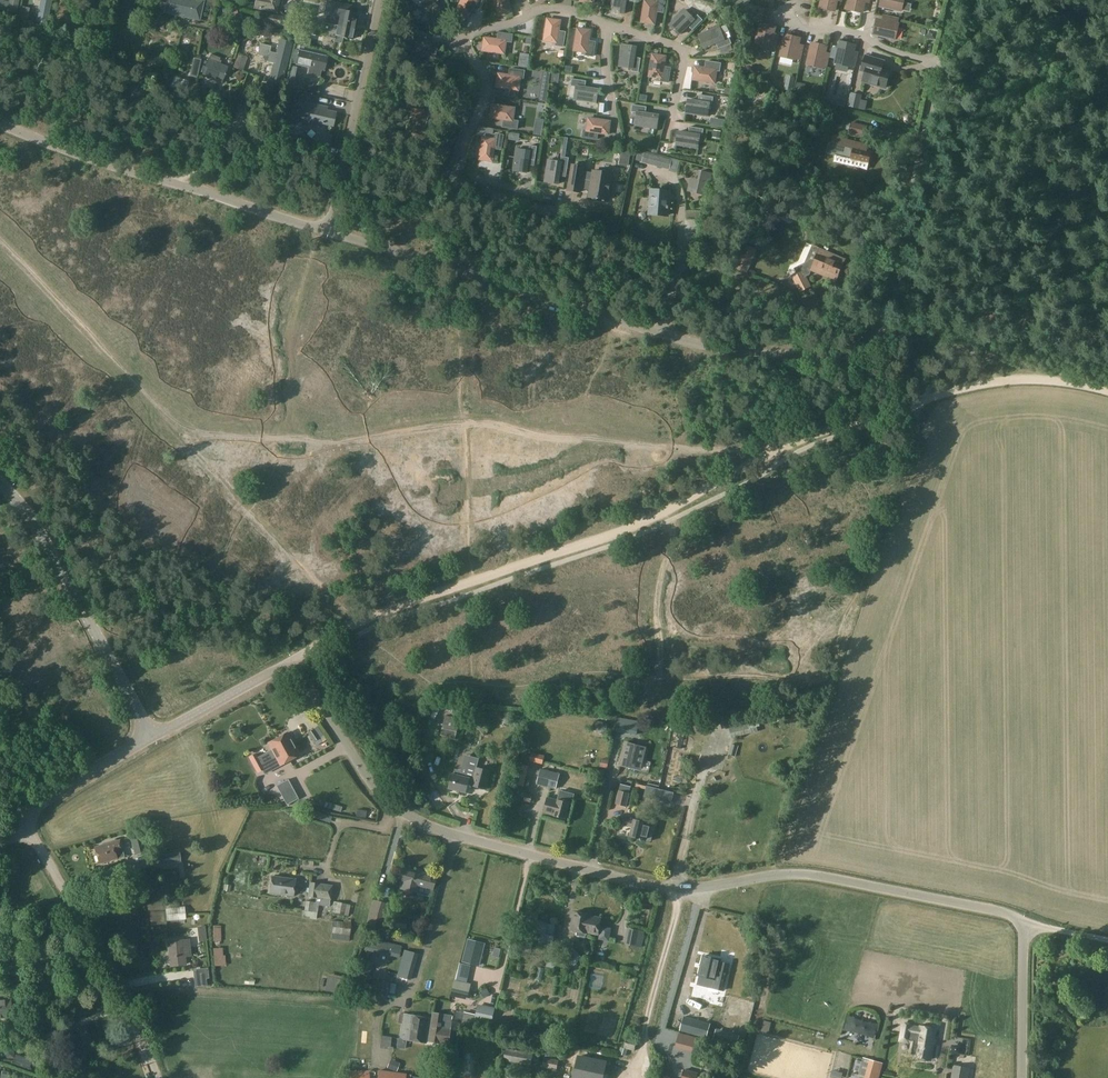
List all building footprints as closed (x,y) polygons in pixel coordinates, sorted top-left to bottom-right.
[(0,2),(0,3),(0,9),(16,13),(19,0),(10,0),(10,4),(0,2)] [(35,17),(38,17),(37,22),(47,24),(51,0),(41,0),(39,11),(36,11),(35,17)] [(168,14),(199,20),(204,0),(171,0),(168,14)] [(255,8),(275,12),(278,0),(256,0),(255,8)] [(417,9),(433,24),(442,14),(433,5),(437,0),(425,0),(417,9)] [(472,6),(478,8),(482,0),(460,0),(454,12),(467,18),(472,6)] [(498,17),(511,13),(507,1),(509,0),(493,0),(498,17)] [(632,0),(612,0),(610,12),(623,14),(625,1),(631,2),(632,0)] [(656,2),(644,1),(640,23),(653,25),(655,11),(662,12),(664,0),(656,0),(656,2)] [(819,7),(834,10),(836,0),(821,0),(819,7)] [(847,9),(862,12),(864,0),(849,0),(847,9)] [(880,6),(901,10),(903,0),(881,0),(880,6)] [(290,2),(283,7),(289,16),(296,11),(290,2)] [(315,21),(314,21),(352,30),(354,23),(356,23),(357,16),(355,16),(356,14),(349,12),(350,6),(330,2),(328,14),(326,14),(325,23),(315,21)] [(61,5),(59,15),(57,15),(56,20),(59,20),(58,24),(64,25),(68,6),(61,5)] [(668,26),(677,35),(687,26),(692,30),(702,20),(696,15),(693,19),(684,10),(668,26)] [(25,13),(21,12),(20,21),(27,22),(28,17),(25,13)] [(265,24),(289,29),(290,29),(292,19),(267,13),(265,24)] [(409,21),(418,27),(422,20),(413,15),(409,21)] [(885,21),(882,20),(876,19),(873,34),(894,38),(898,24),(896,23),(897,19),(886,16),(885,21)] [(546,19),(543,41),(555,43),(555,46),(562,47),(564,33),(558,32),(559,21),(546,19)] [(352,30),(314,21),(312,34),(333,38),(333,41),(340,43),(341,37),(350,39),(352,30)] [(772,35),(773,32),(774,27),(760,24),(755,45),(769,48),(770,47),(774,48),(777,37),(772,35)] [(723,39),(719,28),(718,27),(698,35),(703,48),(715,43),(717,49),(731,44),(728,37),(723,39)] [(576,29),(573,51),(585,53),(584,56),(592,57),(594,43),(588,42),(589,31),(576,29)] [(186,31),(185,40),(195,42),(196,32),(186,31)] [(303,40),(303,38),(304,35),(291,32),(290,37),(297,39),(296,45),(302,46),(303,40)] [(483,38),(481,51),(503,55),(505,42),(510,43),(511,35),(497,33),(496,40),(483,38)] [(797,48),(799,38),(784,35),(780,56),(794,59),(795,58),(799,59),(801,49),(797,48)] [(279,39),(275,54),(269,52),(270,47),(269,47),(270,43),(261,41),(257,55),(267,57),(266,62),(273,64),(268,81),(282,85),(292,43),(279,39)] [(851,57),(852,53),(854,45),(839,41),(835,62),(849,66),(850,64),(854,65),(856,58),(851,57)] [(824,55),(825,51),(826,46),(811,43),(806,64),(821,67),(821,66),(826,67),(829,56),(824,55)] [(530,53),(531,46),(524,45),(523,51),(530,53)] [(622,45),(619,67),(631,69),(630,72),(638,73),(640,58),(633,57),(635,47),(622,45)] [(293,51),(291,62),(295,63),(295,64),(310,67),(308,74),(320,77),(321,70),(322,70),(325,57),(298,51),(298,52),(293,51)] [(651,55),(648,77),(660,79),(660,81),(667,82),(669,68),(663,67),(665,56),(651,55)] [(865,56),(861,70),(865,71),(865,72),(870,74),(868,82),(885,87),(890,71),(881,69),(883,61),(865,56)] [(233,66),(232,68),(242,71),(246,61),(236,58),(233,66)] [(208,59),(202,75),(221,83),(228,67),(208,59)] [(719,71),(720,64),(705,62),(704,68),(694,67),(692,80),(714,83),(716,71),(719,71)] [(522,77),(523,70),(509,68),(508,74),(498,73),(496,86),(517,89),(518,89),(519,78),(520,77),(522,77)] [(244,77),(244,76),(240,71),(233,76),(238,82),(244,77)] [(585,81),(571,79),(570,87),(575,87),(573,100),(595,103),(597,90),(584,88),(585,81)] [(298,82),(289,80),(287,89),(296,91),(298,82)] [(786,81),(784,91),(792,93),(794,83),(786,81)] [(797,83),(795,92),(803,94),(805,85),(797,83)] [(861,96),(851,93),(847,107),(858,110),(861,96)] [(709,104),(712,104),(713,97),(698,95),(697,102),(687,100),(685,113),(707,116),(709,104)] [(846,100),(839,98),(837,105),(845,107),(846,100)] [(286,99),(282,118),(290,120),(289,125),(297,126),(298,122),(314,126),(315,122),(332,126),(335,113),(317,109),(318,106),(299,102),(295,101),(286,99)] [(492,105),(490,119),(503,121),(502,128),(516,130),(517,122),(512,121),(514,109),(492,105)] [(646,107),(632,105),(631,112),(636,113),(634,125),(656,129),(658,116),(645,114),(646,107)] [(413,109),(408,124),(423,128),(427,113),(423,112),(423,110),(420,110),(419,111),(413,109)] [(912,117),(908,115),(904,117),(904,123),(909,125),(913,122),(912,117)] [(582,138),(597,140),(597,133),(608,135),(610,122),(588,119),(586,131),(583,130),(582,138)] [(852,123),(850,133),(865,137),(867,127),(852,123)] [(534,127),(533,135),(542,136),(543,129),(534,127)] [(699,136),(702,136),(703,129),(689,127),(688,133),(677,132),(675,145),(697,148),(699,136)] [(714,131),(713,138),(720,139),(721,132),(714,131)] [(503,136),(502,136),(495,135),(495,140),(482,138),(479,160),(492,163),(494,149),(500,150),(503,136)] [(866,144),(833,137),(831,143),(837,145),(835,156),(834,161),(866,169),(867,163),(868,163),(869,161),(870,160),(871,156),(870,154),(871,152),(865,150),(866,144)] [(526,173),(528,160),(534,161),(536,147),(529,146),(528,151),(516,150),(513,172),(526,173)] [(644,153),(642,163),(669,169),(670,168),(671,160),(644,153)] [(546,183),(559,185),(561,172),(567,173),(569,159),(562,158),(561,163),(549,161),(546,183)] [(569,191),(580,193),(581,187),(591,189),(590,198),(609,201),(610,192),(613,191),(615,189),(615,187),(614,185),(612,183),(613,174),(594,172),(593,174),(584,172),(584,167),(573,166),(569,191)] [(695,193),(703,195),(705,195),(710,174),(699,171),(697,180),(690,178),(687,191),(695,193)] [(666,215),(668,193),(651,191),(650,214),(666,215)] [(745,245),(741,256),(735,269),(747,274),(757,250),(745,245)] [(809,271),(804,273),(802,270),(793,275),(802,291),(811,286),(806,277),(814,273),(836,282),(842,265),(816,254),(809,271)] [(462,718),(464,709),(453,707),(451,715),(462,718)] [(458,718),(434,711),(431,723),(437,725),(435,732),(447,735),(449,728),(455,729),(458,718)] [(638,722),(632,721),(630,733),(636,734),(638,722)] [(599,722),(597,731),(606,733),(608,723),(599,722)] [(685,734),(686,728),(674,725),(669,747),(682,750),(685,734)] [(319,740),(313,729),(307,733),(313,744),(314,743),(319,740)] [(286,733),(277,738),(289,760),(298,755),(286,733)] [(277,738),(268,743),(271,750),(259,757),(257,753),(248,758),(257,773),(262,771),(264,774),(289,760),(277,738)] [(705,741),(703,751),(709,752),(711,742),(705,741)] [(625,742),(620,763),(639,768),(645,747),(625,742)] [(298,743),(297,750),(305,751),(307,744),(298,743)] [(738,746),(731,744),(729,751),(736,753),(738,746)] [(445,762),(456,765),(459,754),(448,751),(445,762)] [(532,753),(529,762),(543,765),(545,756),(532,753)] [(454,768),(452,774),(449,788),(465,792),(467,785),(485,790),(491,771),(476,767),(478,759),(469,756),(464,755),(460,769),(454,768)] [(532,763),(529,769),(542,773),(544,767),(532,763)] [(528,765),(519,764),(514,785),(524,787),(528,765)] [(547,770),(543,786),(556,790),(560,774),(547,770)] [(286,805),(298,799),(287,780),(276,786),(286,805)] [(658,790),(655,799),(670,803),(673,794),(658,790)] [(452,799),(467,801),(468,793),(453,791),(452,799)] [(618,791),(615,804),(626,806),(629,793),(618,791)] [(559,793),(557,800),(546,797),(542,812),(553,815),(553,816),(565,819),(569,804),(572,804),(574,797),(559,793)] [(634,820),(624,818),(622,825),(631,828),(629,836),(651,842),(655,825),(634,820)] [(146,852),(141,832),(129,835),(134,855),(146,852)] [(119,841),(94,847),(98,863),(116,858),(122,856),(120,850),(121,850),(119,841)] [(179,852),(157,855),(158,865),(180,862),(179,852)] [(404,869),(400,882),(398,889),(416,893),(418,887),(431,890),(434,877),(404,869)] [(298,886),(295,886),(296,881),(276,878),(273,893),(294,896),(295,890),(297,891),(298,886)] [(309,883),(307,897),(315,898),(315,902),(318,902),(317,906),(329,907),(329,900),(331,886),(309,883)] [(271,894),(270,902),(295,906),(296,898),(271,894)] [(364,928),(380,933),(388,904),(372,900),(364,928)] [(311,912),(312,902),(305,901),(304,911),(311,912)] [(334,902),(332,913),(348,916),(350,905),(334,902)] [(186,919),(184,906),(165,909),(166,921),(186,919)] [(573,913),(570,930),(576,932),(575,935),(577,937),(585,939),(587,937),(588,934),(587,933),(590,917),(590,916),(573,913)] [(590,917),(587,933),(588,934),(599,936),(599,939),(608,941),(611,928),(599,925),(601,919),(590,917)] [(556,924),(547,923),(533,920),(530,932),(537,933),(541,934),(540,941),(540,943),(552,945),(556,924)] [(350,923),(335,921),(332,921),(330,936),(348,938),(350,923)] [(642,948),(645,932),(628,928),(625,945),(642,948)] [(522,948),(531,951),(533,940),(523,938),(522,948)] [(170,966),(185,964),(182,940),(168,941),(170,966)] [(372,940),(370,951),(401,959),(404,947),(372,940)] [(468,941),(462,962),(478,966),(484,945),(468,941)] [(574,950),(566,957),(574,965),(581,958),(574,950)] [(699,975),(697,983),(723,990),(730,964),(721,962),(721,964),(719,963),(720,960),(703,956),(699,975)] [(361,959),(357,973),(368,977),(372,963),(361,959)] [(414,963),(401,959),(396,977),(410,980),(414,963)] [(209,967),(194,969),(195,979),(210,978),(209,967)] [(26,983),(42,982),(42,973),(26,974),(26,983)] [(387,993),(389,983),(375,980),(373,990),(387,993)] [(142,994),(147,991),(144,983),(138,986),(142,994)] [(469,989),(453,986),(452,986),(450,995),(467,999),(469,989)] [(49,991),(49,999),(61,998),(60,990),(49,991)] [(10,1018),(9,1000),(0,1000),(0,1018),(4,1018),(4,1023),(11,1023),(11,1018),(10,1018)] [(475,1015),(474,1022),(491,1026),(495,1008),(477,1005),(475,1015)] [(428,1042),(446,1044),(449,1029),(441,1028),(443,1015),(432,1013),(428,1042)] [(464,1013),(463,1020),(474,1022),(475,1015),(464,1013)] [(429,1019),(428,1019),(403,1015),(402,1021),(400,1021),(400,1024),(402,1024),(398,1049),(405,1050),(406,1041),(426,1043),(429,1019)] [(684,1017),(680,1031),(706,1038),(710,1024),(684,1017)] [(911,1025),(902,1023),(900,1035),(911,1036),(909,1043),(910,1044),(908,1056),(915,1057),(915,1058),(930,1060),(934,1030),(911,1026),(911,1025)] [(715,1032),(713,1040),(736,1046),(739,1038),(715,1032)] [(680,1034),(676,1047),(681,1048),(684,1035),(680,1034)] [(50,1065),(51,1045),(42,1045),(41,1065),(50,1065)] [(12,1050),(4,1056),(7,1059),(14,1059),(14,1052),(12,1050)] [(574,1077),(603,1077),(606,1063),(578,1057),(574,1077)] [(863,1057),(857,1077),(878,1077),(882,1063),(863,1057)] [(968,1068),(953,1065),(951,1077),(967,1077),(968,1068)] [(682,1077),(696,1077),(697,1073),(684,1070),(682,1077)]
